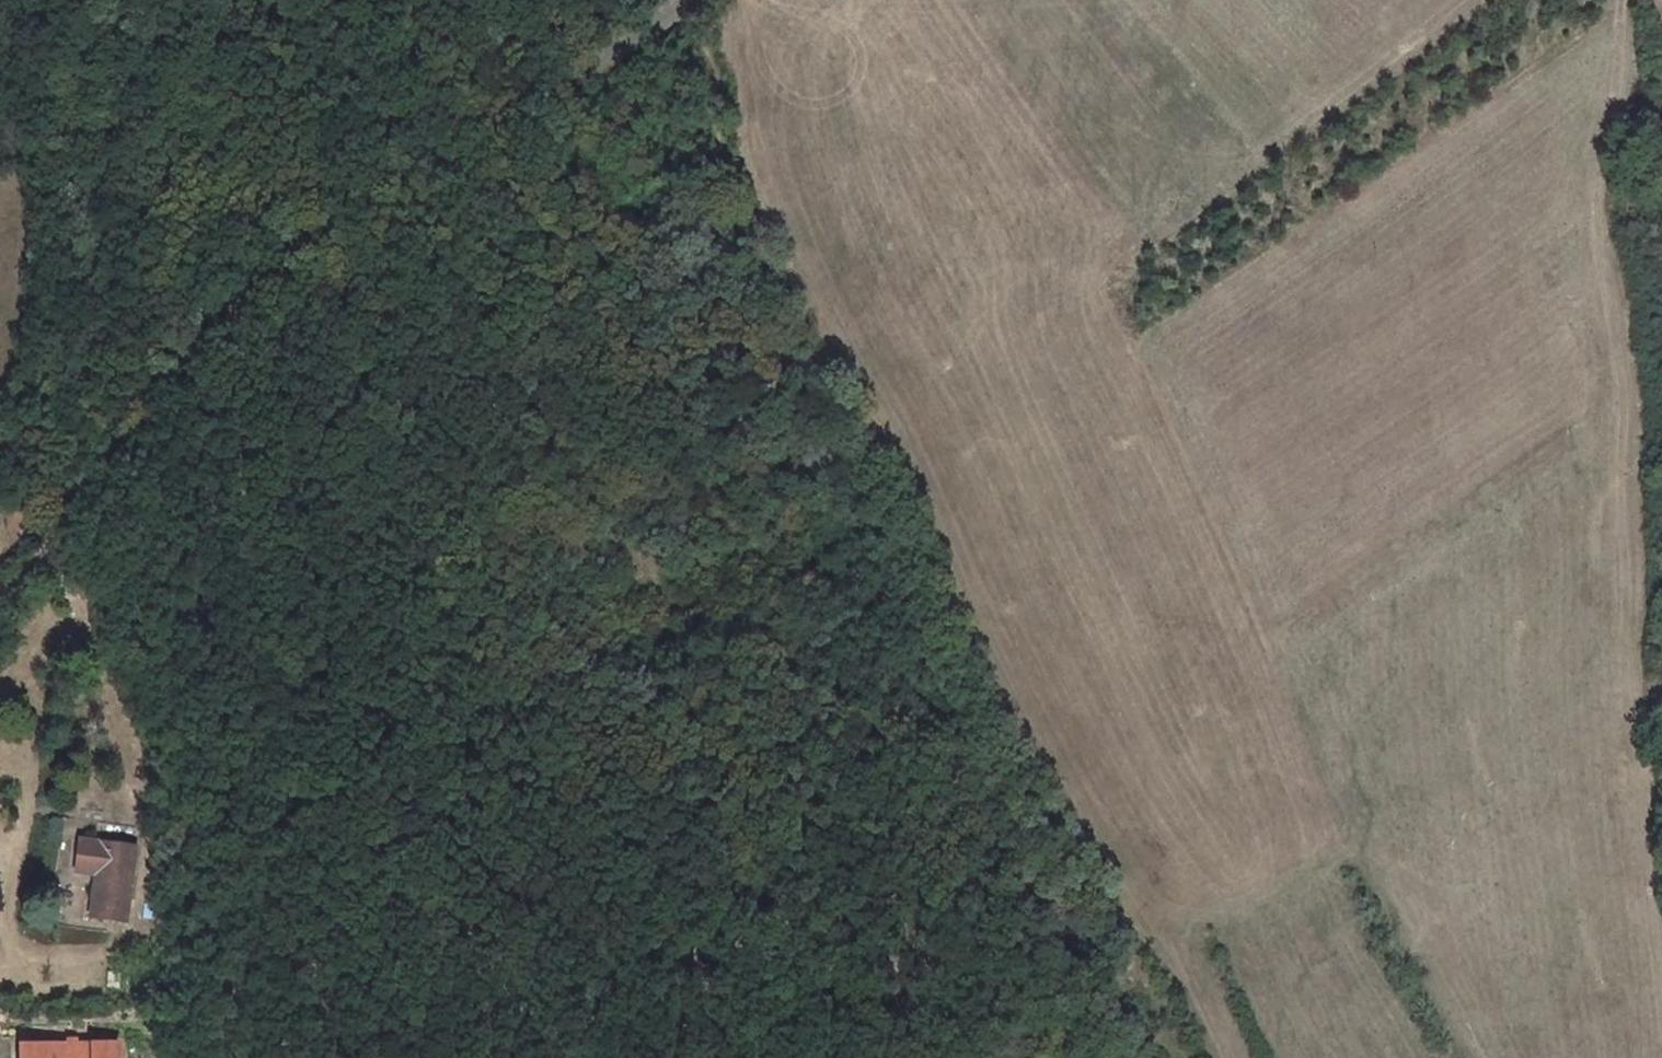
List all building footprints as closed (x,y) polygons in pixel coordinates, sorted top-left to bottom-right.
[(91,883),(85,911),(125,910),(136,855),(78,842),(71,878),(91,883)] [(121,932),(125,910),(85,911),(83,924),(121,932)]
